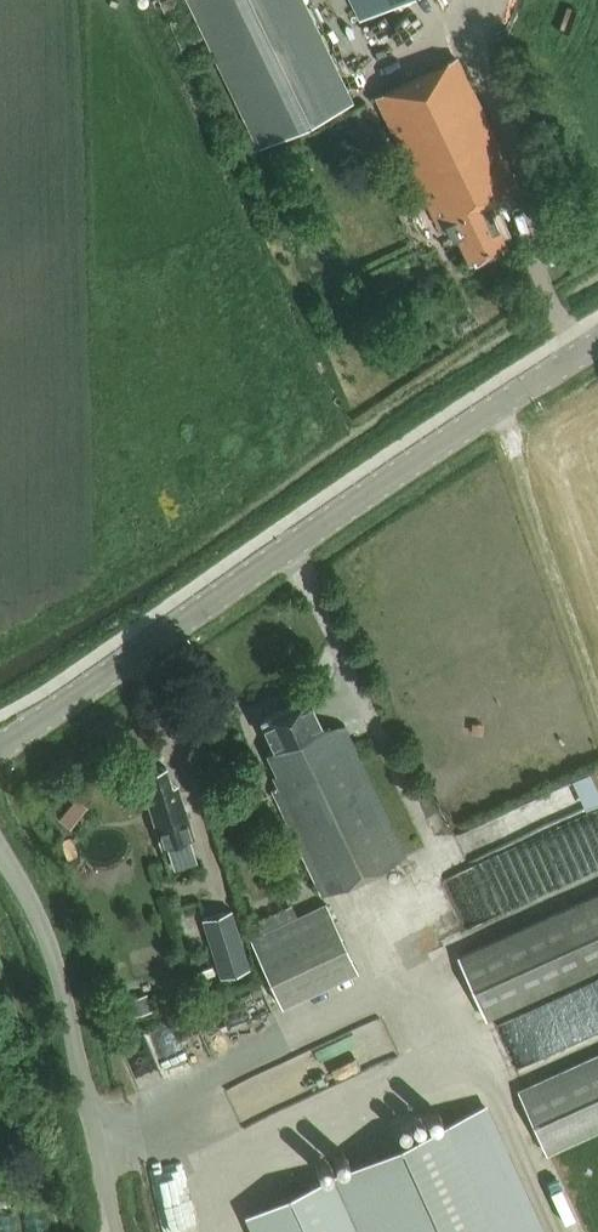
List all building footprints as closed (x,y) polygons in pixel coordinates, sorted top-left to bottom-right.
[(355,103),(305,0),(187,0),(260,150),(355,103)] [(360,19),(400,0),(351,0),(360,19)] [(378,96),(414,171),(440,226),(444,224),(451,238),(456,236),(469,263),(508,244),(489,206),(520,191),(456,59),(378,96)] [(321,892),(404,853),(344,723),(319,722),(306,694),(259,716),(272,746),(265,749),(275,770),(272,771),(278,783),(271,786),(321,892)] [(162,844),(192,836),(179,792),(174,793),(166,766),(165,767),(159,763),(151,766),(147,772),(152,791),(147,792),(162,844)] [(258,785),(244,792),(249,803),(264,796),(258,785)] [(454,873),(465,914),(479,910),(476,899),(488,896),(481,866),(454,873)] [(597,969),(597,889),(456,950),(485,1017),(597,969)] [(283,1004),(356,970),(325,904),(252,939),(283,1004)] [(255,968),(236,910),(208,919),(227,977),(255,968)] [(146,994),(128,1000),(134,1017),(151,1011),(146,994)] [(518,1090),(547,1155),(597,1133),(597,1054),(518,1090)] [(360,1231),(544,1231),(486,1105),(334,1174),(360,1231)] [(246,1214),(255,1231),(360,1231),(334,1174),(246,1214)] [(0,1214),(2,1231),(55,1231),(51,1202),(25,1205),(25,1211),(0,1214)]
